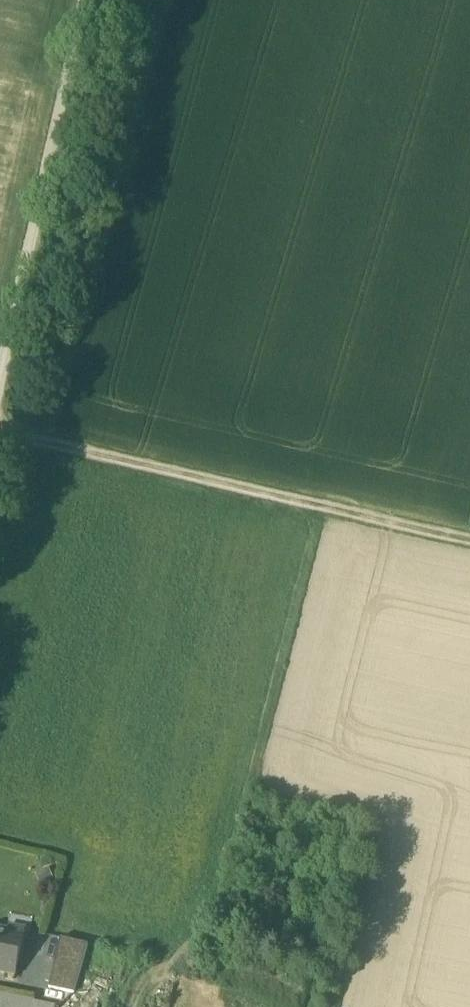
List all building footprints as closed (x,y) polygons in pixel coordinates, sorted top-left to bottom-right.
[(0,930),(0,971),(15,974),(25,930),(8,926),(7,932),(0,930)] [(77,993),(89,943),(62,937),(50,986),(77,993)] [(0,996),(0,1006),(52,1006),(0,996)]
